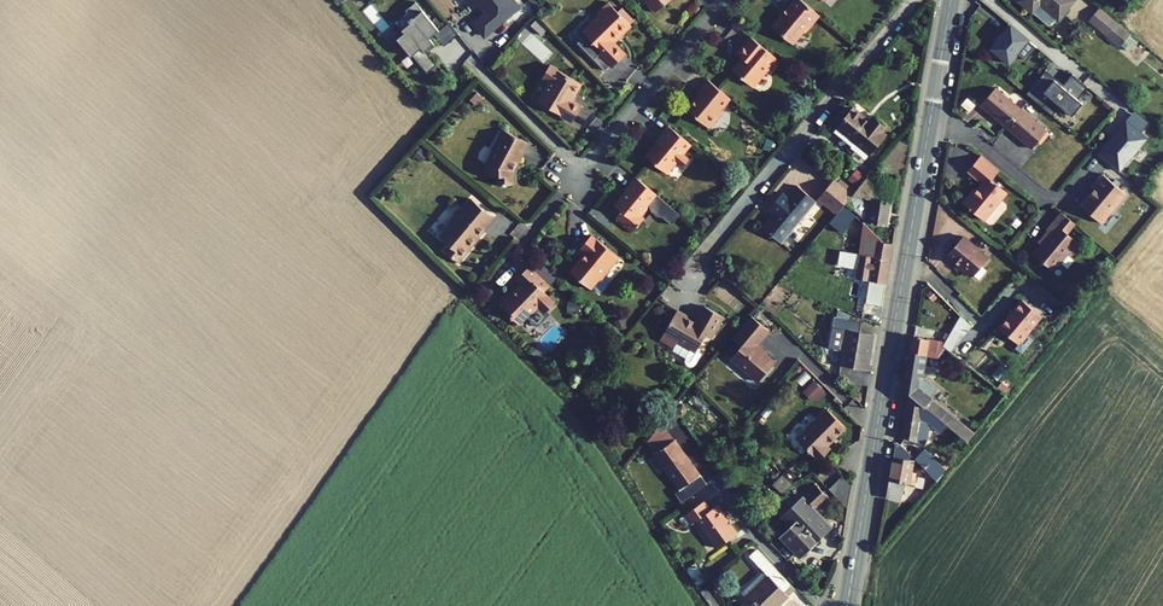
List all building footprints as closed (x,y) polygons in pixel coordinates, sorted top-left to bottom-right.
[(474,8),(479,4),(487,13),(474,23),(484,35),(519,6),(514,0),(467,0),(474,8)] [(647,0),(645,2),(654,13),(670,0),(647,0)] [(800,0),(794,0),(787,8),(790,11),(786,14),(785,15),(783,16),(781,15),(771,27),(791,43),(802,30),(804,32),(812,24),(809,22),(816,13),(800,0)] [(1074,0),(1020,0),(1019,1),(1049,26),(1056,17),(1058,19),(1074,0)] [(439,31),(415,2),(405,10),(407,12),(395,22),(404,33),(397,39),(411,56),(426,73),(436,65),(425,51),(434,44),(429,38),(439,31)] [(618,12),(608,2),(597,13),(599,15),(583,32),(585,34),(577,42),(604,70),(610,65),(612,67),(625,54),(613,42),(631,26),(630,24),(618,12)] [(622,8),(618,12),(630,24),(634,20),(622,8)] [(1099,9),(1089,21),(1119,46),(1120,45),(1129,35),(1099,9)] [(546,28),(535,18),(530,23),(540,34),(546,28)] [(458,34),(448,23),(439,31),(435,34),(444,45),(458,34)] [(1036,48),(1010,26),(991,49),(1008,64),(1017,54),(1025,61),(1036,48)] [(1129,52),(1137,42),(1129,35),(1120,45),(1129,52)] [(775,57),(750,36),(739,49),(745,54),(742,58),(732,70),(751,86),(760,76),(764,76),(769,69),(768,66),(775,57)] [(580,83),(549,65),(542,77),(549,82),(538,101),(572,122),(581,106),(570,100),(580,83)] [(1038,92),(1051,77),(1044,72),(1031,86),(1038,92)] [(816,83),(820,89),(828,85),(825,78),(816,83)] [(730,98),(707,80),(696,92),(698,94),(686,109),(709,128),(722,112),(719,111),(730,98)] [(1082,104),(1054,80),(1043,93),(1049,98),(1042,107),(1051,115),(1059,106),(1072,116),(1082,104)] [(1031,86),(1025,94),(1032,99),(1038,92),(1031,86)] [(995,88),(980,105),(1006,127),(1021,110),(995,88)] [(816,94),(806,90),(803,100),(813,103),(816,94)] [(1032,99),(1035,102),(1041,94),(1038,92),(1032,99)] [(475,105),(482,98),(476,93),(470,100),(475,105)] [(969,112),(975,105),(967,98),(961,105),(969,112)] [(1059,108),(1054,115),(1066,124),(1071,118),(1059,108)] [(854,143),(868,155),(884,134),(880,131),(884,126),(874,118),(868,126),(864,122),(865,120),(851,109),(836,128),(854,143)] [(1006,127),(1031,149),(1046,131),(1021,110),(1006,127)] [(1148,122),(1134,110),(1125,121),(1126,122),(1139,133),(1148,122)] [(1126,122),(1097,154),(1118,172),(1146,138),(1139,133),(1126,122)] [(690,144),(668,126),(660,135),(662,137),(646,156),(666,173),(676,162),(682,167),(689,159),(682,153),(690,144)] [(528,143),(504,130),(499,141),(497,140),(492,149),(495,150),(486,166),(487,177),(497,177),(497,185),(513,184),(512,168),(518,157),(519,158),(528,143)] [(766,138),(762,148),(769,151),(774,141),(766,138)] [(864,159),(868,155),(854,143),(850,147),(864,159)] [(427,153),(420,147),(413,155),(420,161),(427,153)] [(974,192),(972,191),(963,203),(983,220),(1006,192),(991,180),(999,170),(980,155),(967,171),(981,183),(976,189),(974,192)] [(866,175),(859,169),(851,178),(859,184),(866,175)] [(1126,193),(1101,173),(1090,186),(1094,189),(1089,194),(1088,193),(1079,205),(1101,223),(1126,193)] [(1138,175),(1133,180),(1139,185),(1144,180),(1138,175)] [(859,197),(871,199),(891,202),(894,183),(867,176),(851,196),(852,196),(859,197)] [(678,213),(635,177),(624,190),(629,194),(626,197),(623,197),(616,206),(621,211),(620,213),(620,219),(630,227),(637,226),(639,223),(639,217),(636,215),(642,208),(642,205),(647,204),(650,210),(655,215),(661,216),(670,223),(678,213)] [(836,181),(847,190),(849,187),(839,178),(836,181)] [(1120,182),(1127,188),(1130,184),(1124,178),(1120,182)] [(821,193),(839,209),(845,202),(852,194),(847,190),(836,181),(833,179),(821,193)] [(761,202),(769,207),(780,191),(773,186),(761,202)] [(815,201),(797,186),(787,197),(782,193),(768,209),(776,215),(773,219),(771,217),(762,227),(780,243),(815,201)] [(835,214),(839,209),(821,193),(817,199),(835,214)] [(891,202),(871,199),(870,207),(859,197),(852,196),(846,203),(865,222),(887,226),(891,202)] [(492,217),(472,200),(461,212),(459,211),(449,224),(452,226),(441,238),(449,245),(444,251),(458,262),(470,248),(468,247),(473,241),(474,242),(483,231),(482,230),(492,217)] [(842,233),(856,216),(845,205),(830,223),(842,233)] [(1060,212),(1046,230),(1050,233),(1040,245),(1032,254),(1052,271),(1068,253),(1070,255),(1079,244),(1067,233),(1074,224),(1060,212)] [(706,217),(699,221),(703,229),(711,224),(706,217)] [(856,279),(885,283),(892,243),(882,242),(864,224),(859,254),(844,252),(843,254),(840,253),(838,265),(858,268),(856,279)] [(1050,233),(1046,230),(1036,242),(1040,245),(1050,233)] [(619,258),(591,235),(580,248),(586,253),(581,260),(580,259),(570,271),(590,289),(591,288),(597,293),(601,292),(609,283),(602,277),(619,258)] [(973,275),(988,258),(963,236),(946,255),(957,264),(956,265),(968,276),(973,275)] [(1108,256),(1103,263),(1108,267),(1113,260),(1108,256)] [(531,268),(550,286),(557,278),(538,260),(531,268)] [(531,268),(529,266),(516,279),(521,283),(517,286),(519,288),(512,296),(508,292),(500,301),(506,308),(504,310),(519,325),(526,317),(537,327),(549,314),(546,311),(555,302),(544,292),(550,286),(531,268)] [(937,297),(930,290),(925,294),(933,301),(937,297)] [(1041,316),(1022,299),(998,327),(1018,344),(1014,348),(1021,354),(1034,340),(1026,334),(1041,316)] [(579,312),(580,303),(570,302),(569,311),(579,312)] [(665,311),(661,304),(652,309),(655,316),(665,311)] [(672,351),(685,358),(684,361),(686,365),(689,367),(692,366),(695,364),(701,353),(696,350),(705,335),(710,338),(723,316),(704,306),(695,322),(685,317),(686,316),(676,310),(660,339),(674,347),(672,351)] [(836,318),(847,320),(848,314),(837,310),(836,318)] [(768,331),(750,316),(734,335),(743,343),(730,358),(758,382),(774,362),(755,346),(768,331)] [(971,327),(960,316),(944,343),(912,336),(909,351),(925,354),(925,356),(936,358),(945,347),(951,352),(971,327)] [(861,322),(847,320),(836,318),(833,317),(827,348),(843,350),(840,365),(867,370),(873,334),(859,332),(861,322)] [(626,328),(623,318),(614,320),(617,330),(626,328)] [(732,338),(741,346),(743,343),(734,335),(732,338)] [(537,347),(531,353),(539,361),(545,355),(537,347)] [(923,376),(925,356),(925,354),(909,351),(906,373),(905,373),(902,388),(909,394),(948,425),(968,442),(975,433),(931,397),(938,389),(923,376)] [(805,389),(815,399),(823,391),(814,381),(805,389)] [(1006,394),(1010,389),(1001,382),(997,387),(1006,394)] [(940,433),(948,425),(909,394),(902,435),(916,443),(924,444),(927,440),(929,424),(940,433)] [(842,403),(835,397),(833,399),(839,406),(842,403)] [(845,427),(827,409),(797,439),(816,458),(828,447),(827,445),(845,427)] [(706,484),(674,440),(654,454),(679,490),(686,499),(706,484)] [(895,442),(885,497),(900,499),(905,483),(912,484),(914,473),(911,472),(913,461),(915,459),(914,458),(900,445),(895,442)] [(915,459),(936,481),(948,467),(944,464),(941,467),(923,449),(914,458),(915,459)] [(788,469),(783,475),(789,481),(794,475),(788,469)] [(782,493),(791,484),(782,475),(773,484),(782,493)] [(805,498),(817,486),(815,483),(803,496),(805,498)] [(817,486),(805,498),(815,509),(827,497),(817,486)] [(681,502),(686,499),(679,490),(674,493),(681,502)] [(781,537),(800,557),(832,526),(815,509),(805,498),(803,496),(780,517),(790,528),(781,537)] [(726,519),(728,518),(718,504),(710,509),(704,501),(684,515),(690,524),(696,520),(716,548),(737,533),(726,519)] [(795,589),(757,550),(750,557),(764,572),(745,590),(749,595),(740,604),(742,605),(777,605),(795,589)] [(686,569),(697,587),(705,581),(694,563),(686,569)] [(711,605),(718,605),(705,588),(700,591),(711,605)]
